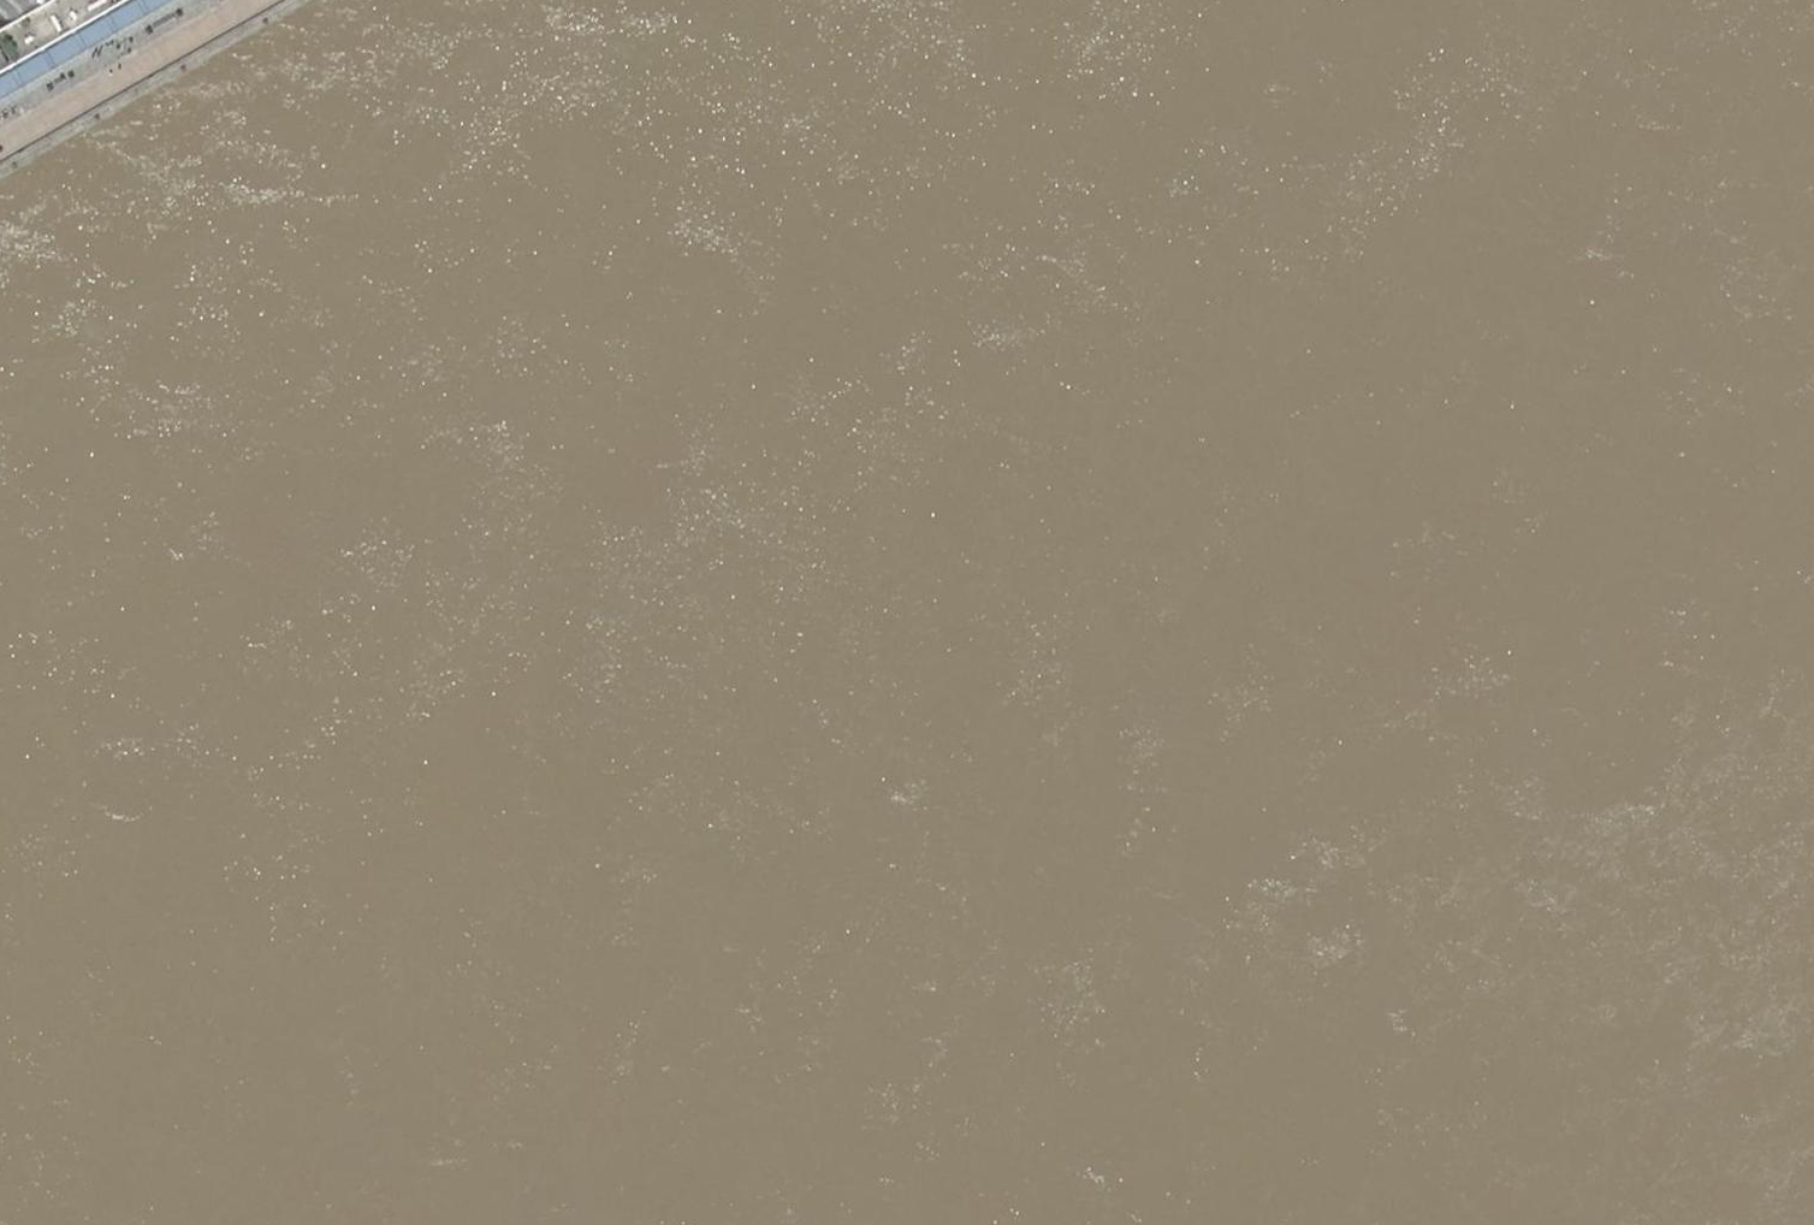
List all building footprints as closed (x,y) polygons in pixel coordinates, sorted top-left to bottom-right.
[(134,0),(0,0),(0,79),(134,0)]
